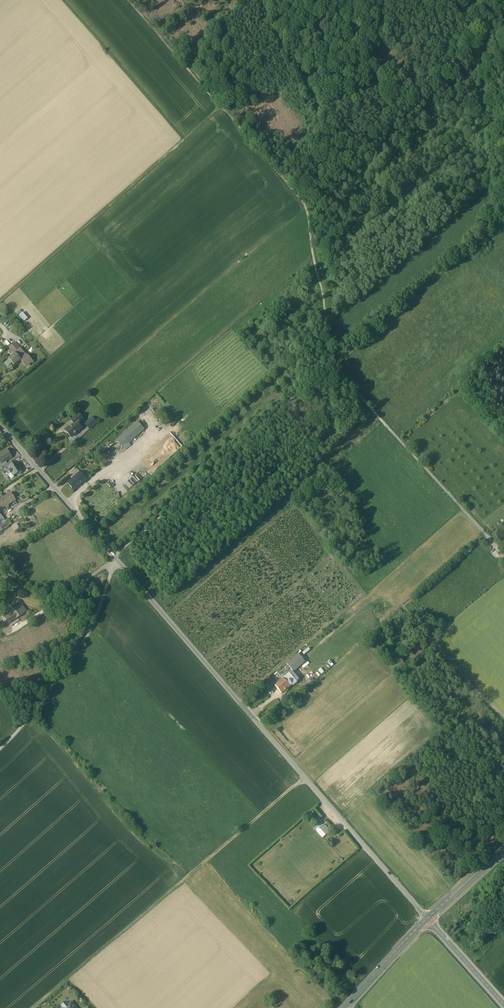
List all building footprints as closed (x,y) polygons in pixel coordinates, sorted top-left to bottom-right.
[(24,312),(20,315),(25,321),(29,318),(24,312)] [(9,348),(14,354),(16,352),(20,349),(15,343),(9,348)] [(20,349),(16,352),(22,360),(21,361),(26,367),(31,362),(20,349)] [(14,354),(9,358),(10,359),(9,360),(11,363),(12,362),(15,366),(21,361),(22,360),(16,352),(14,354)] [(154,413),(151,416),(156,421),(159,418),(154,413)] [(79,414),(72,420),(75,423),(77,422),(82,418),(79,414)] [(97,423),(92,418),(85,424),(90,429),(97,423)] [(142,419),(123,435),(129,443),(148,426),(142,419)] [(75,423),(66,431),(71,437),(82,428),(77,422),(75,423)] [(123,435),(118,439),(127,449),(131,445),(129,443),(123,435)] [(6,450),(0,454),(0,461),(1,463),(11,458),(6,450)] [(22,471),(17,463),(8,468),(13,476),(22,471)] [(78,470),(71,476),(73,479),(77,476),(81,473),(78,470)] [(73,479),(68,484),(74,490),(82,483),(77,476),(73,479)] [(119,486),(121,492),(133,488),(132,482),(119,486)] [(0,500),(0,510),(5,507),(6,508),(8,507),(7,505),(15,501),(10,493),(0,500)] [(8,528),(3,520),(0,522),(0,533),(8,528)] [(16,610),(14,612),(12,613),(13,615),(10,617),(13,621),(21,616),(16,610)] [(306,646),(299,652),(303,657),(310,651),(306,646)] [(299,654),(287,664),(294,672),(305,662),(299,654)] [(298,680),(291,672),(283,679),(286,683),(288,681),(292,685),(294,685),(296,684),(295,682),(298,680)] [(279,674),(271,681),(275,686),(283,679),(279,674)] [(286,683),(283,679),(275,686),(282,694),(290,687),(286,683)] [(271,681),(263,687),(268,693),(275,686),(271,681)] [(317,831),(322,837),(330,830),(324,825),(317,831)]
